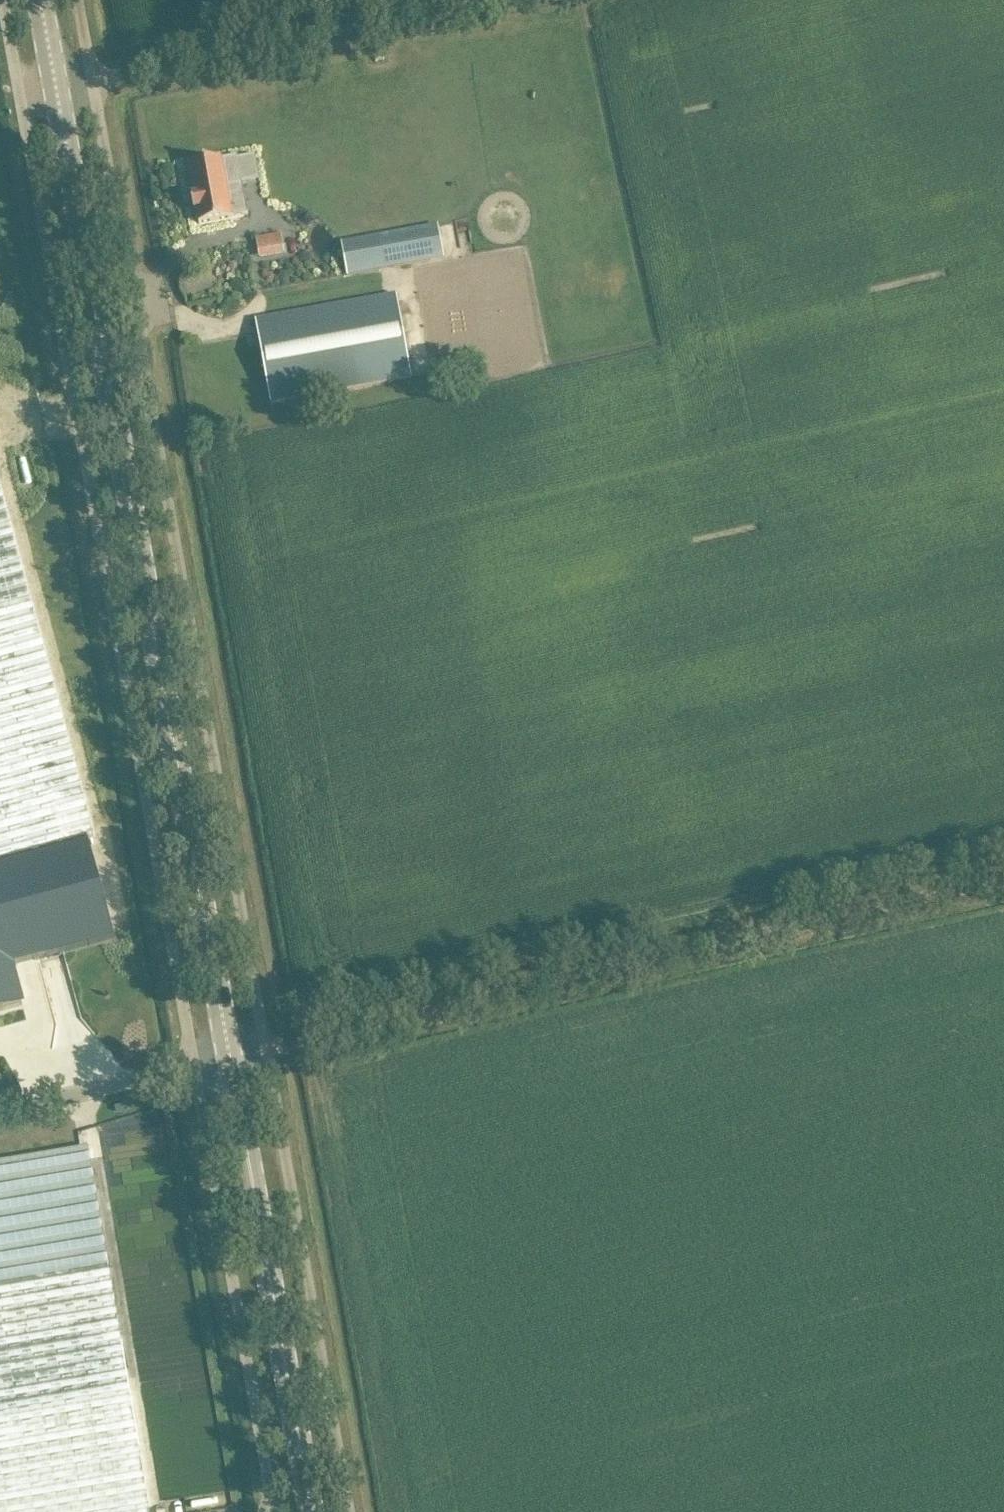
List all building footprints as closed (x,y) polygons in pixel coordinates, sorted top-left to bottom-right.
[(222,159),(189,165),(195,196),(192,197),(195,211),(197,210),(200,224),(233,218),(232,218),(249,215),(238,157),(222,159)] [(342,243),(348,277),(444,260),(438,225),(342,243)] [(258,238),(261,258),(286,254),(282,234),(258,238)] [(256,320),(272,403),(413,377),(398,294),(256,320)] [(23,1006),(13,967),(116,939),(90,843),(88,839),(95,837),(0,486),(0,1012),(23,1006)] [(90,1151),(0,1165),(0,1511),(150,1511),(90,1151)]
